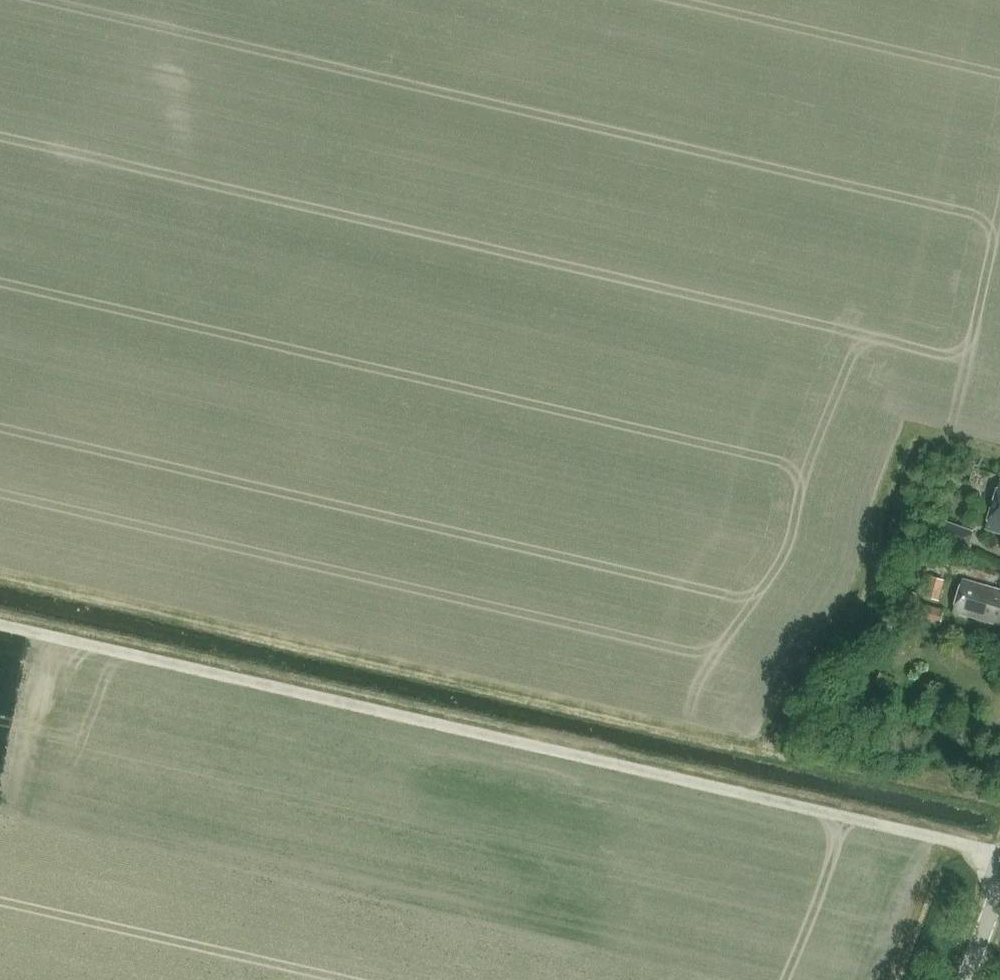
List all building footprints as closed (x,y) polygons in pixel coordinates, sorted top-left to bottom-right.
[(986,531),(999,536),(999,488),(986,531)] [(976,531),(939,517),(932,535),(970,549),(976,531)] [(947,579),(932,575),(927,595),(941,599),(947,579)] [(963,581),(953,614),(999,628),(999,592),(963,581)] [(922,593),(908,589),(902,611),(944,622),(947,609),(919,601),(922,593)] [(881,672),(876,684),(889,690),(895,679),(881,672)]
